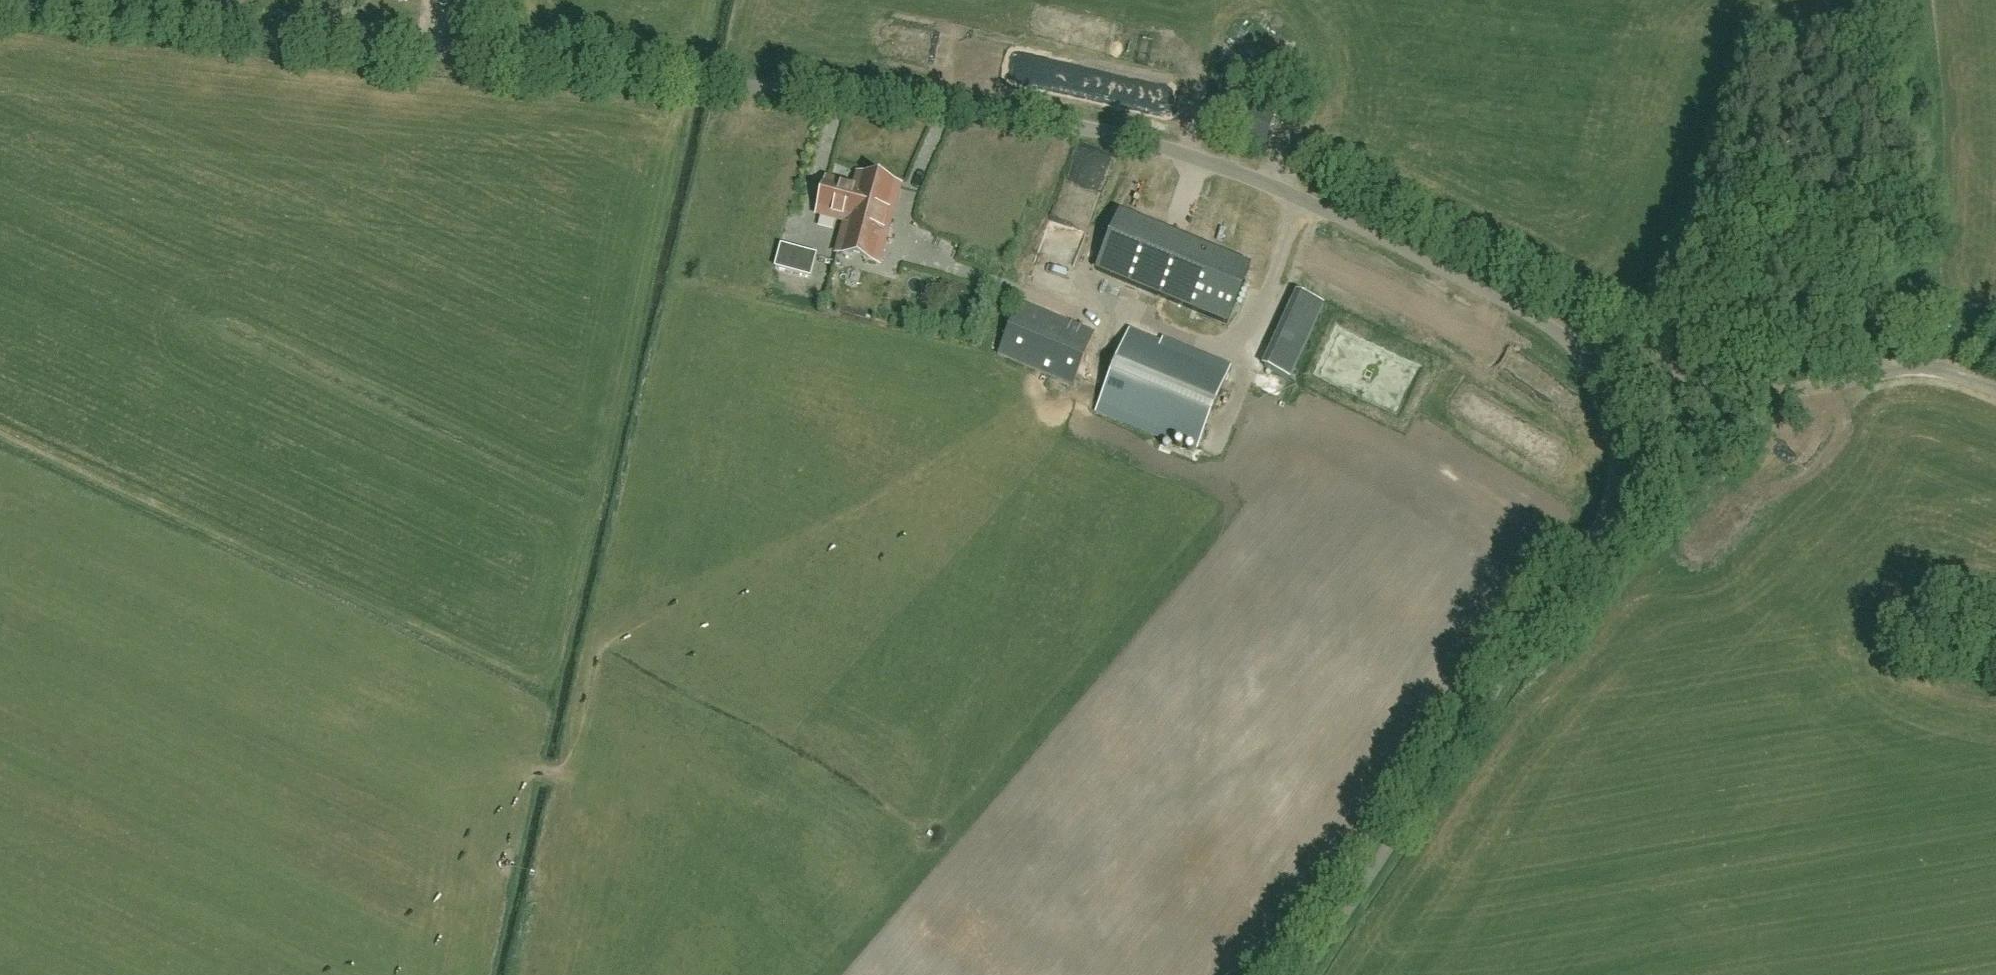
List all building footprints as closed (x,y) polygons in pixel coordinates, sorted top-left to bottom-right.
[(1263,151),(1275,114),(1216,95),(1204,132),(1263,151)] [(827,180),(818,215),(845,222),(837,253),(880,265),(900,187),(858,176),(855,188),(827,180)] [(1062,262),(1082,193),(1050,185),(1031,253),(1062,262)] [(1250,268),(1120,214),(1097,271),(1227,325),(1250,268)] [(866,283),(870,267),(857,265),(854,280),(866,283)] [(1072,386),(1094,333),(1020,303),(998,355),(1072,386)] [(1279,312),(1258,358),(1291,373),(1312,328),(1279,312)] [(1162,341),(1161,344),(1129,331),(1096,412),(1174,444),(1175,440),(1196,449),(1229,368),(1162,341)]
